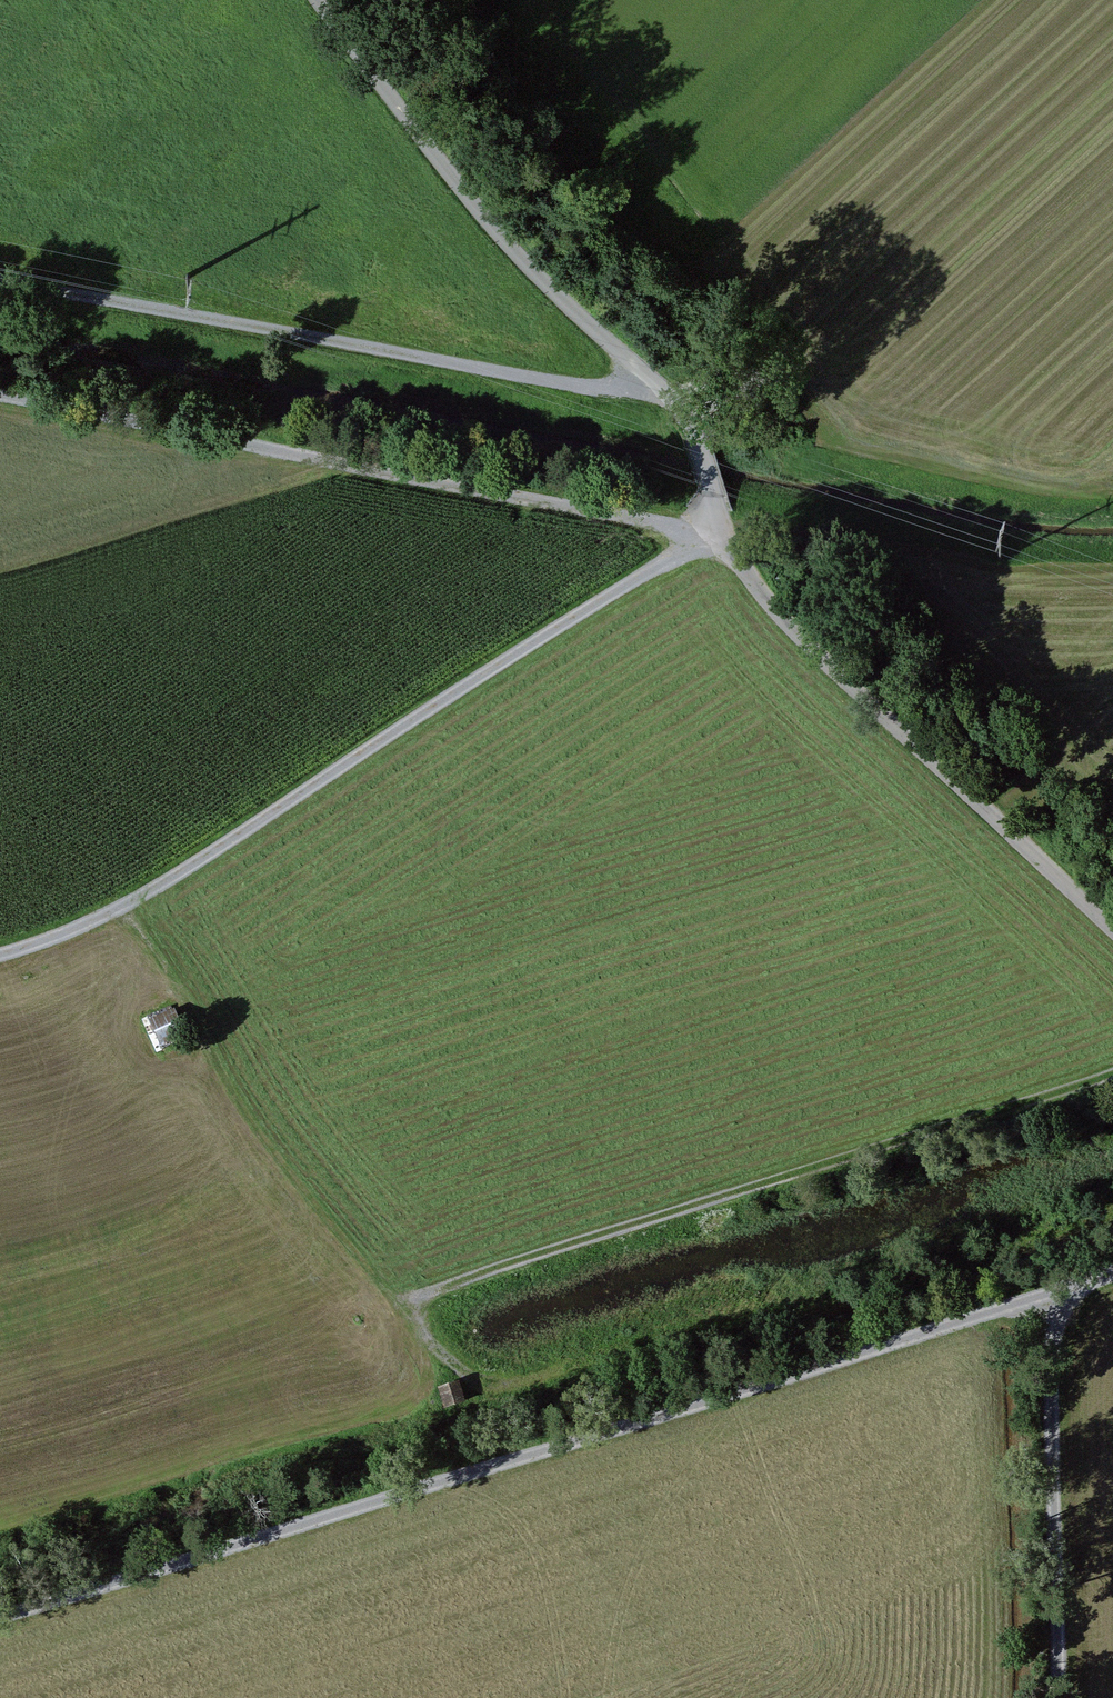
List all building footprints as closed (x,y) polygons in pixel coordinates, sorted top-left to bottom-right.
[(182,1035),(172,1013),(147,1024),(157,1047),(182,1035)] [(459,1409),(452,1384),(432,1390),(438,1415),(459,1409)]
